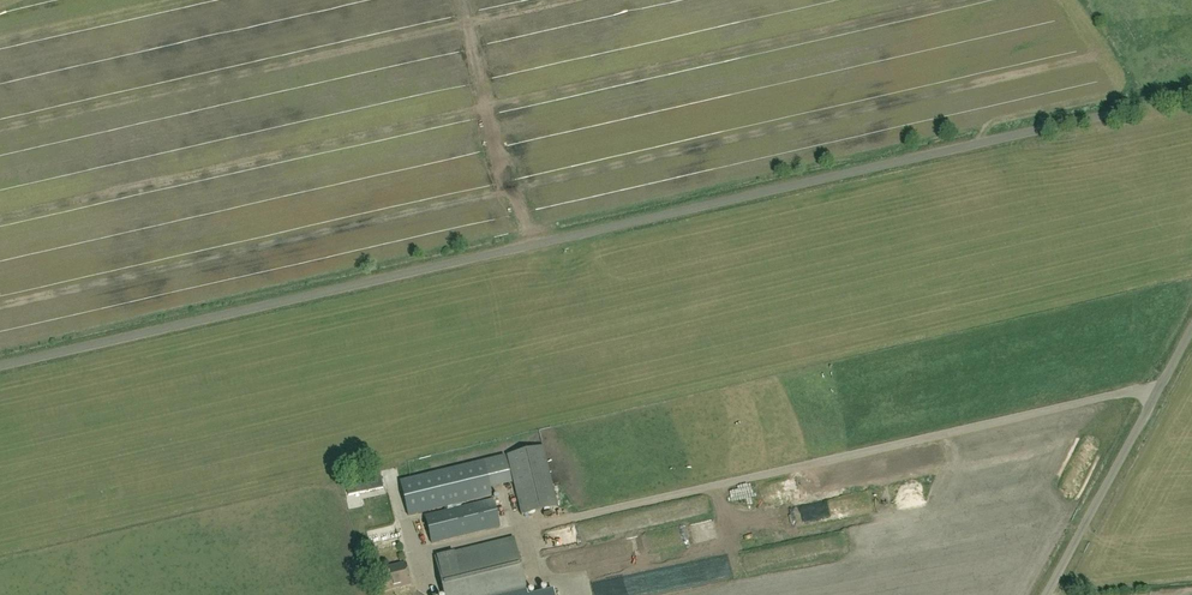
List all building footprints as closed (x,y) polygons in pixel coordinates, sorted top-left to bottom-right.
[(557,508),(543,448),(507,456),(521,516),(557,508)] [(399,482),(408,517),(493,497),(491,489),(510,485),(504,457),(399,482)] [(383,488),(381,473),(346,480),(348,494),(383,488)] [(425,517),(428,531),(431,543),(499,527),(493,501),(425,517)] [(434,557),(443,594),(526,594),(513,538),(434,557)] [(377,571),(382,592),(410,585),(405,565),(377,571)]
